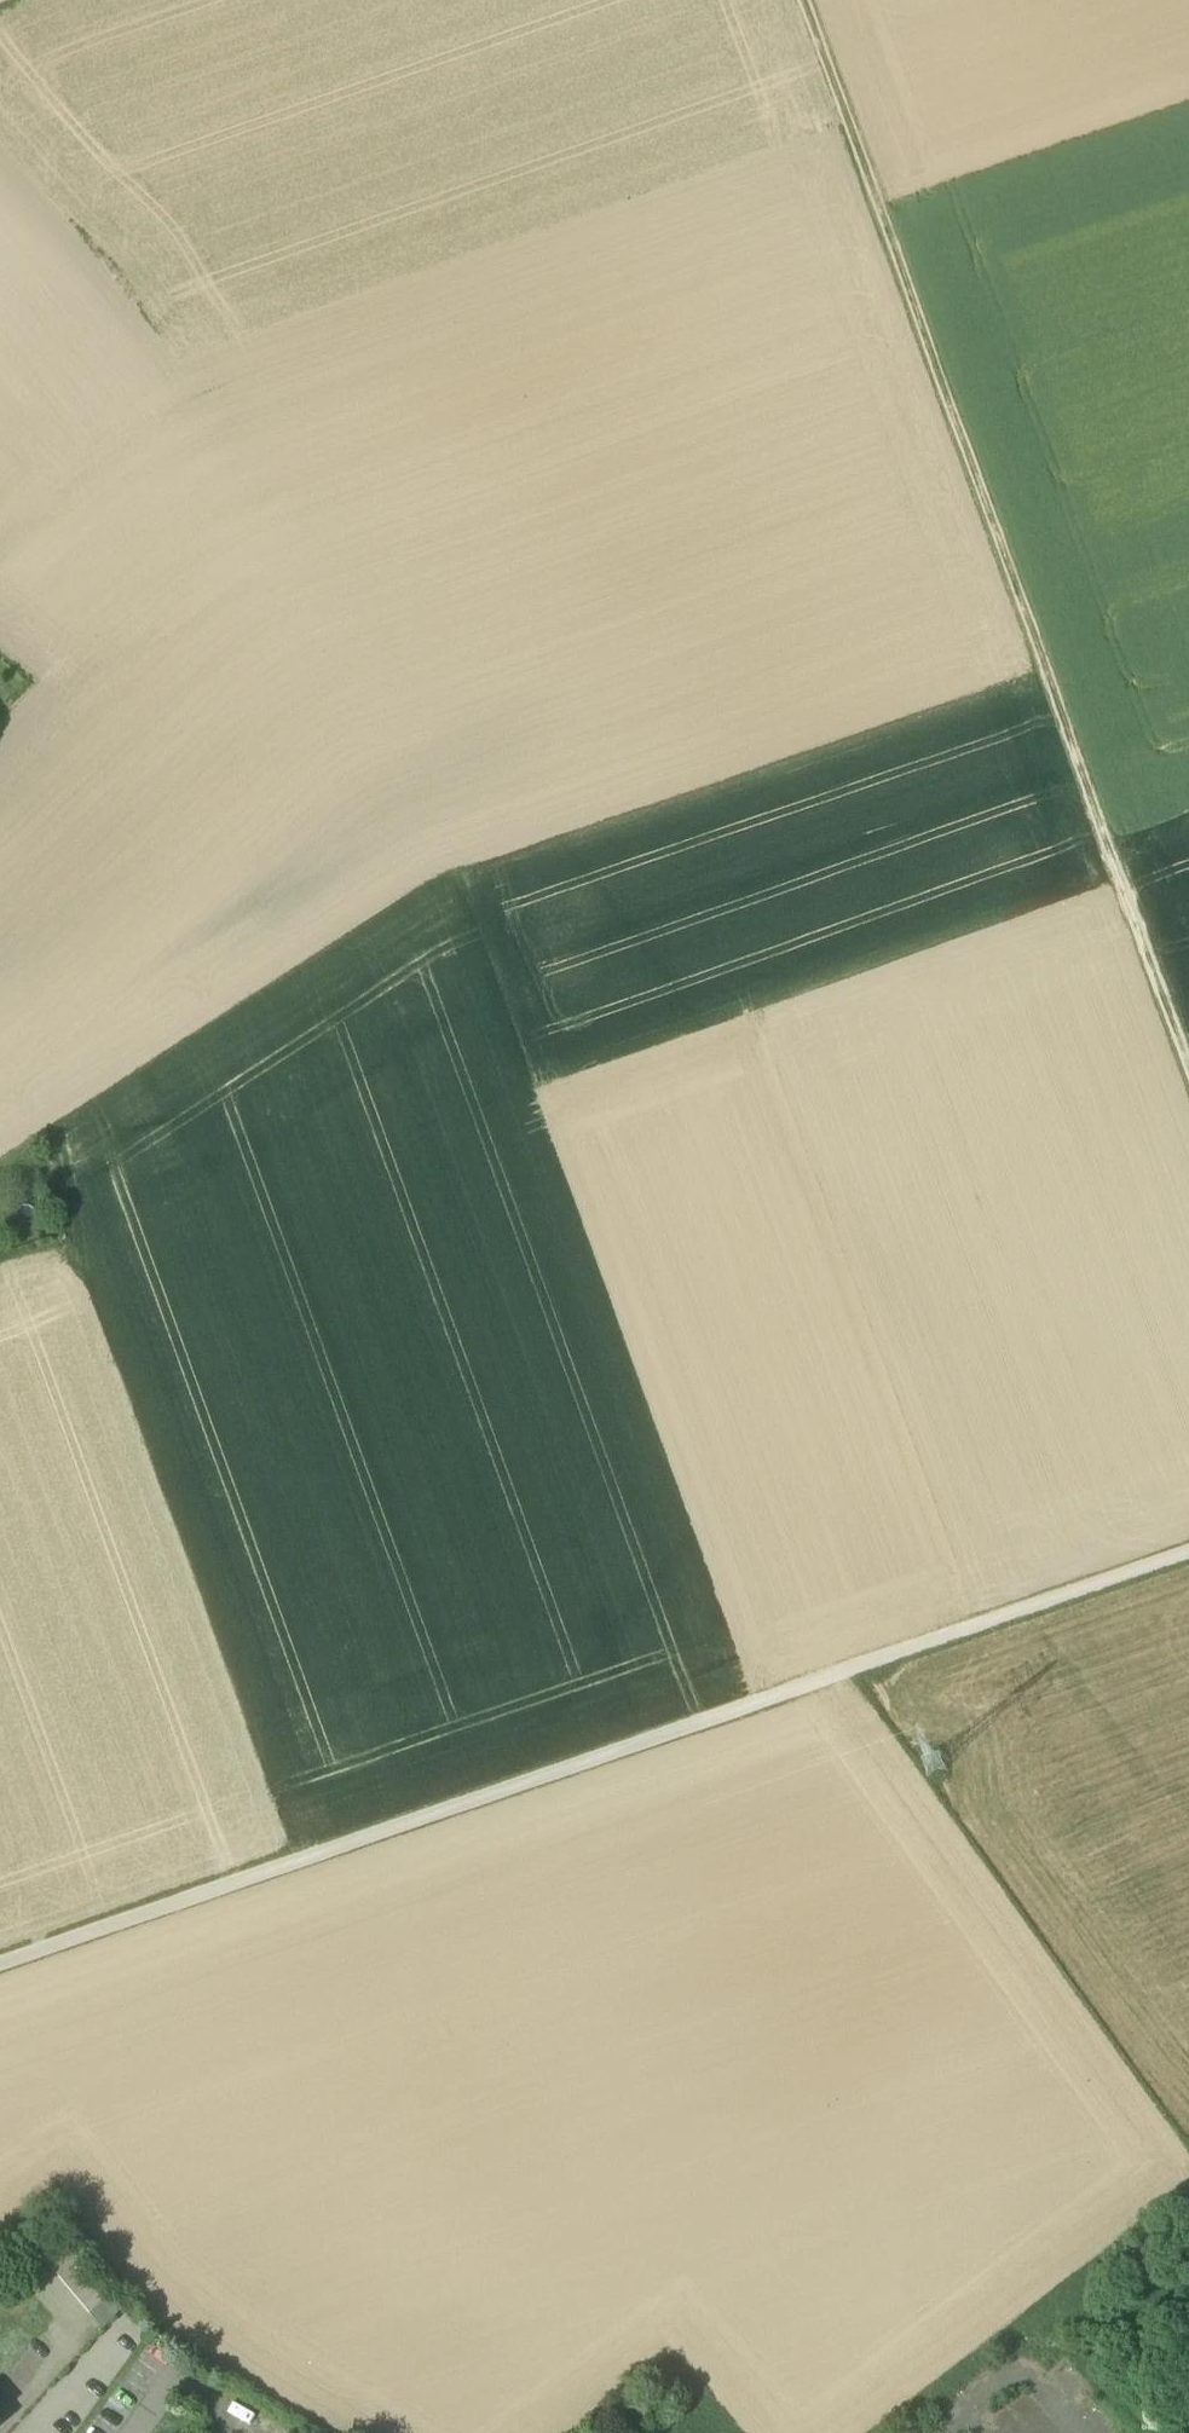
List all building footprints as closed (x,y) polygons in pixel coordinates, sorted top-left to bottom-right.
[(110,2298),(47,2223),(26,2241),(90,2315),(110,2298)]
